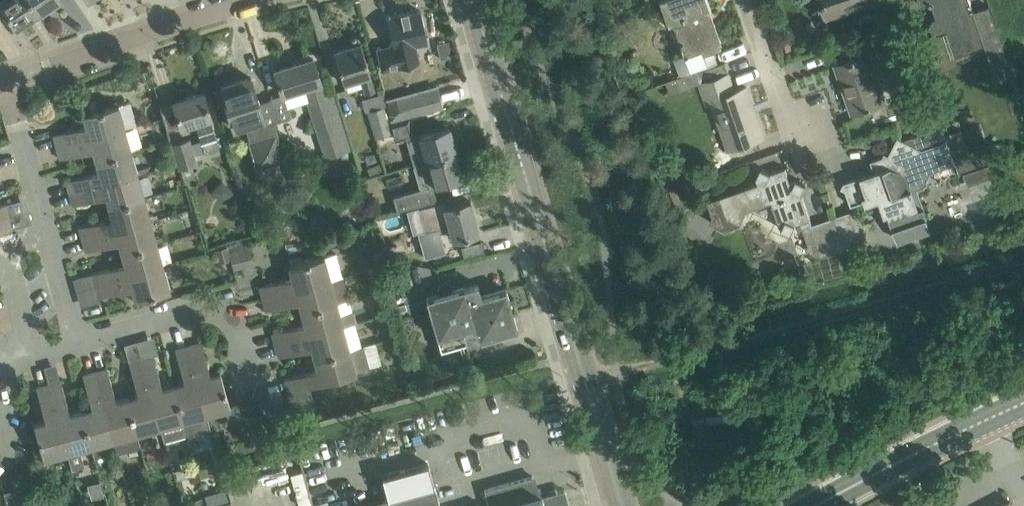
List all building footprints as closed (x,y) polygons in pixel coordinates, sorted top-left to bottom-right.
[(6,10),(17,26),(38,12),(34,7),(30,0),(0,0),(0,13),(6,10)] [(34,7),(38,12),(46,7),(48,10),(60,2),(59,0),(30,0),(34,7)] [(674,23),(685,55),(701,49),(703,55),(722,48),(713,23),(710,23),(706,12),(712,10),(708,0),(661,0),(670,25),(674,23)] [(823,4),(828,17),(876,0),(822,0),(820,1),(821,4),(823,4)] [(890,25),(905,19),(898,0),(881,0),(890,25)] [(940,31),(948,29),(957,55),(986,45),(970,0),(920,0),(921,5),(932,1),(937,16),(933,19),(932,21),(931,23),(931,25),(932,29),(935,31),(937,31),(940,31)] [(998,23),(1013,22),(1014,33),(1012,34),(1016,45),(1019,45),(1018,40),(1023,40),(1023,0),(990,0),(998,23)] [(393,44),(378,47),(383,69),(419,61),(415,44),(427,41),(420,10),(387,17),(393,44)] [(906,20),(831,46),(837,63),(835,64),(836,65),(841,80),(852,112),(854,111),(871,105),(886,100),(870,52),(888,46),(912,38),(906,20)] [(613,39),(600,45),(606,57),(619,51),(613,39)] [(370,75),(361,43),(334,51),(344,83),(360,78),(364,92),(373,90),(369,75),(370,75)] [(319,77),(313,58),(275,70),(276,73),(281,89),(282,92),(283,94),(285,93),(306,86),(311,101),(308,101),(325,157),(352,148),(334,93),(324,96),(319,82),(321,81),(319,77)] [(700,83),(708,105),(714,103),(729,147),(745,142),(764,135),(747,86),(735,90),(729,73),(729,72),(700,83)] [(274,122),(267,96),(258,99),(251,77),(220,86),(233,126),(245,122),(257,168),(284,160),(274,122)] [(662,84),(666,95),(679,90),(675,79),(662,84)] [(432,90),(385,103),(391,121),(437,107),(432,90)] [(214,135),(215,135),(209,117),(211,116),(203,91),(160,105),(168,129),(196,121),(205,152),(218,148),(214,135)] [(83,113),(86,125),(53,134),(57,146),(109,132),(125,128),(124,123),(118,103),(83,113)] [(366,110),(374,137),(383,135),(389,133),(389,132),(386,123),(381,106),(366,110)] [(410,115),(386,123),(389,132),(413,124),(410,115)] [(443,128),(430,132),(417,136),(405,140),(406,140),(413,163),(456,151),(449,126),(443,128)] [(125,128),(109,132),(57,146),(60,158),(93,149),(96,160),(131,150),(125,128)] [(947,133),(948,138),(947,139),(955,162),(954,162),(958,174),(990,162),(986,147),(970,151),(962,128),(947,133)] [(918,134),(904,138),(916,144),(922,147),(918,134)] [(383,135),(374,137),(377,149),(386,146),(383,135)] [(844,181),(842,186),(846,188),(851,204),(883,193),(899,240),(933,229),(918,187),(925,184),(925,183),(928,182),(927,178),(931,170),(954,162),(955,162),(947,139),(922,147),(916,144),(904,138),(898,135),(889,153),(885,151),(883,155),(871,159),(871,160),(875,159),(879,169),(844,181)] [(197,182),(192,163),(198,161),(191,137),(171,143),(178,167),(181,166),(186,185),(197,182)] [(96,160),(99,171),(66,180),(70,193),(114,180),(138,174),(131,150),(96,160)] [(413,163),(420,188),(394,195),(398,210),(417,204),(437,199),(433,185),(463,176),(456,151),(413,163)] [(371,174),(384,171),(382,163),(369,166),(371,174)] [(747,209),(772,201),(782,228),(791,233),(796,223),(810,218),(802,193),(806,183),(797,179),(787,182),(782,168),(771,172),(762,167),(757,177),(759,182),(708,199),(713,215),(710,221),(729,230),(732,226),(740,223),(747,209)] [(144,197),(138,174),(114,180),(70,193),(73,204),(106,195),(109,207),(144,197)] [(694,202),(685,182),(669,190),(678,209),(694,202)] [(109,207),(112,217),(79,226),(83,239),(151,220),(144,197),(109,207)] [(419,208),(427,236),(448,230),(450,239),(478,231),(470,199),(443,207),(442,202),(419,208)] [(10,216),(6,203),(0,205),(0,218),(10,216)] [(859,209),(834,216),(845,248),(856,245),(860,258),(872,254),(869,241),(867,234),(859,209)] [(13,227),(10,216),(0,218),(0,231),(13,227)] [(845,248),(834,216),(812,223),(804,226),(810,244),(808,248),(812,250),(822,256),(845,248)] [(157,243),(151,220),(83,239),(86,251),(118,241),(122,253),(157,243)] [(232,265),(253,259),(248,241),(227,246),(231,259),(232,265)] [(122,253),(125,263),(92,273),(95,285),(164,266),(157,243),(122,253)] [(231,259),(227,246),(215,249),(219,262),(231,259)] [(267,283),(259,286),(262,298),(331,279),(344,275),(338,252),(308,260),(289,265),(292,277),(267,283)] [(134,299),(170,289),(164,266),(95,285),(99,297),(131,288),(134,299)] [(331,279),(262,298),(266,310),(274,308),(298,301),(301,312),(337,302),(331,279)] [(439,294),(426,297),(441,349),(468,342),(469,347),(474,350),(480,348),(482,343),(480,338),(517,327),(506,288),(483,295),(480,282),(453,290),(452,285),(448,282),(439,284),(438,289),(439,294)] [(280,330),(272,332),(275,344),(283,342),(343,325),(356,322),(353,310),(340,313),(337,302),(301,312),(304,323),(280,330)] [(283,342),(275,344),(278,356),(286,354),(287,354),(311,347),(314,358),(350,348),(343,325),(283,342)] [(201,341),(187,345),(206,413),(230,407),(220,371),(208,374),(206,367),(208,367),(201,341)] [(175,348),(178,358),(184,381),(173,384),(183,420),(206,413),(187,345),(175,348)] [(317,369),(284,378),(288,391),(292,407),(315,401),(311,385),(356,372),(356,370),(368,366),(367,365),(362,347),(362,345),(350,348),(314,358),(317,369)] [(162,387),(153,354),(141,358),(160,426),(163,440),(187,433),(183,420),(173,384),(162,387)] [(129,361),(131,371),(138,394),(127,397),(137,433),(160,426),(141,358),(129,361)] [(116,400),(107,367),(95,371),(114,439),(117,451),(140,444),(137,433),(127,397),(116,400)] [(82,374),(85,383),(92,407),(81,410),(90,445),(114,439),(95,371),(82,374)] [(70,413),(61,380),(48,383),(67,452),(68,452),(72,468),(85,464),(81,448),(90,445),(81,410),(70,413)] [(36,387),(45,419),(34,422),(44,458),(67,452),(48,383),(36,387)] [(738,411),(690,420),(692,430),(740,421),(738,411)] [(381,475),(387,497),(389,505),(440,505),(434,484),(428,462),(427,463),(381,475)] [(92,497),(106,493),(102,480),(89,483),(92,497)] [(564,489),(542,495),(538,496),(519,501),(514,482),(514,480),(484,489),(489,505),(569,505),(564,489)] [(19,487),(3,491),(7,505),(24,505),(19,487)] [(356,505),(389,505),(387,497),(356,505)]
